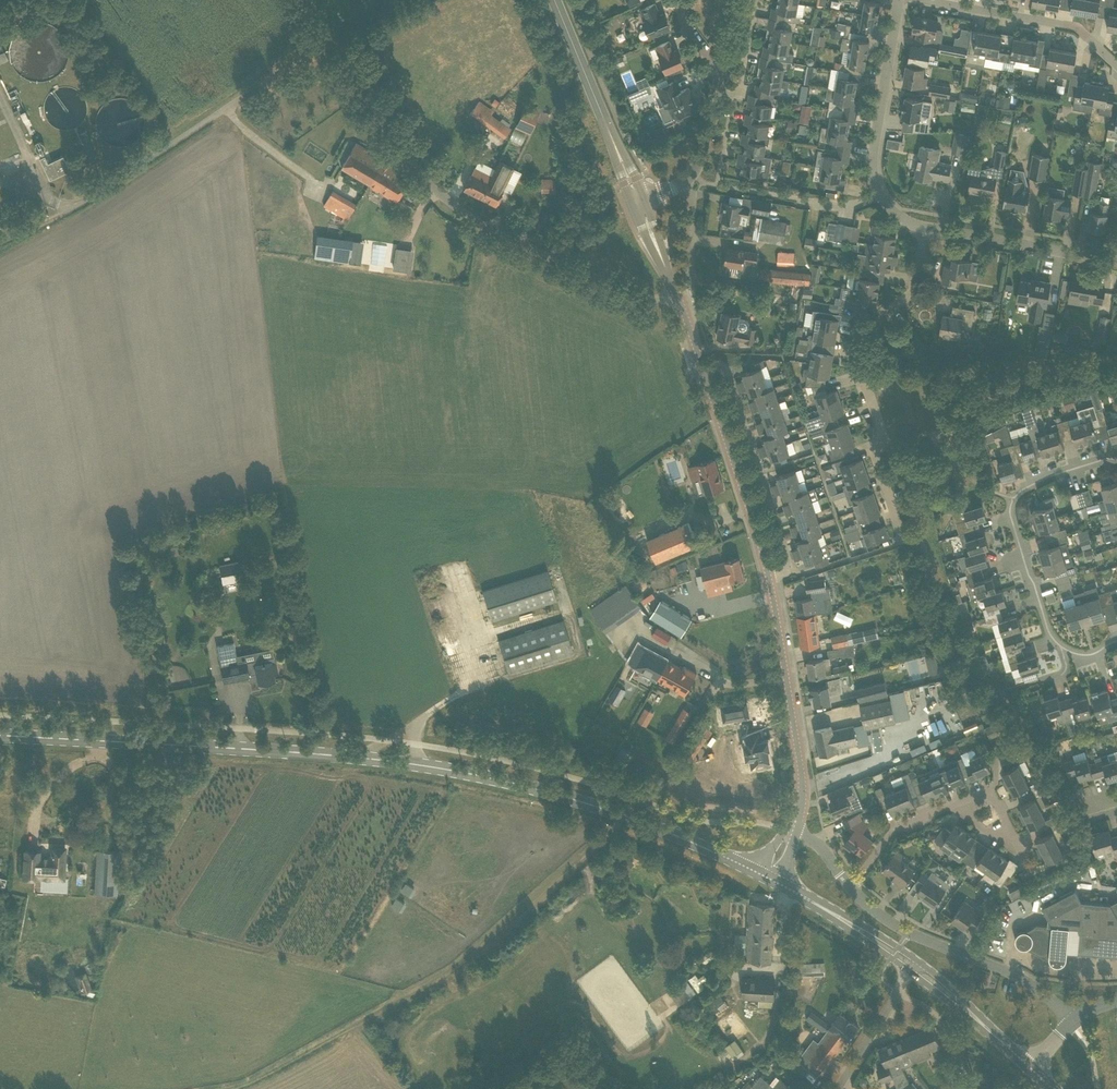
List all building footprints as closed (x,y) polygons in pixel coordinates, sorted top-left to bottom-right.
[(771,18),(795,22),(796,15),(803,16),(805,4),(798,3),(784,0),(779,0),(778,8),(772,7),(771,18)] [(878,17),(880,3),(863,0),(861,7),(864,8),(863,14),(878,17)] [(1061,0),(1047,0),(1045,6),(1059,9),(1061,0)] [(1086,0),(1073,0),(1071,11),(1084,13),(1086,0)] [(1100,3),(1107,5),(1107,0),(1086,0),(1084,13),(1098,16),(1100,3)] [(642,22),(645,29),(641,31),(639,32),(639,34),(639,36),(640,38),(642,39),(644,39),(669,28),(662,14),(659,15),(654,4),(641,9),(646,21),(642,22)] [(1116,30),(1116,12),(1110,11),(1107,29),(1116,30)] [(876,30),(878,17),(863,14),(862,20),(859,20),(858,27),(876,30)] [(933,42),(933,41),(941,43),(943,33),(941,31),(937,30),(938,20),(916,16),(913,31),(917,32),(916,39),(933,42)] [(797,23),(795,22),(771,18),(769,17),(767,28),(768,29),(767,37),(771,37),(791,41),(793,30),(795,30),(797,23)] [(851,25),(838,23),(837,29),(845,30),(845,31),(850,32),(851,25)] [(844,50),(867,54),(869,41),(856,39),(857,33),(850,32),(845,31),(832,29),(831,37),(840,38),(841,34),(844,34),(842,50),(844,50)] [(984,64),(986,52),(990,33),(978,31),(976,41),(970,40),(969,48),(967,55),(977,57),(976,62),(984,64)] [(992,58),(1004,61),(1006,47),(1000,46),(1002,35),(990,33),(986,52),(993,53),(992,58)] [(794,54),(788,53),(791,41),(771,37),(769,47),(764,46),(762,57),(776,59),(788,61),(793,62),(794,54)] [(1023,59),(1026,39),(1014,37),(1012,48),(1006,47),(1004,61),(1015,63),(1014,67),(1021,68),(1023,59)] [(1038,42),(1026,39),(1023,59),(1029,60),(1028,65),(1040,67),(1043,53),(1037,52),(1038,42)] [(658,57),(665,73),(682,66),(675,50),(673,51),(668,41),(649,49),(653,59),(658,57)] [(967,57),(967,55),(969,48),(941,43),(939,52),(967,57)] [(932,45),(932,47),(921,45),(921,47),(912,45),(909,61),(920,63),(920,64),(929,66),(929,64),(938,66),(940,58),(935,57),(937,46),(932,45)] [(1050,48),(1046,69),(1048,69),(1047,74),(1052,75),(1059,76),(1061,66),(1063,51),(1050,48)] [(844,50),(842,63),(845,63),(845,65),(865,68),(867,54),(844,50)] [(1079,75),(1073,74),(1077,53),(1063,51),(1061,66),(1059,76),(1070,78),(1068,94),(1075,96),(1077,86),(1079,75)] [(621,56),(611,60),(614,68),(624,64),(621,56)] [(760,67),(758,75),(763,76),(782,80),(785,68),(786,69),(788,61),(776,59),(762,57),(761,56),(759,67),(760,67)] [(922,77),(924,68),(907,65),(904,82),(926,86),(927,78),(922,77)] [(862,85),(864,74),(844,70),(835,68),(832,68),(829,87),(836,88),(855,92),(857,84),(862,85)] [(1040,71),(1037,85),(1045,86),(1047,74),(1048,69),(1046,69),(1040,68),(1039,71),(1040,71)] [(756,84),(754,95),(774,98),(775,91),(780,92),(781,86),(788,88),(789,81),(782,80),(763,76),(761,85),(756,84)] [(1093,103),(1097,81),(1091,80),(1091,83),(1085,81),(1084,87),(1077,86),(1075,96),(1073,109),(1085,111),(1087,102),(1093,103)] [(677,92),(673,81),(656,88),(664,107),(667,105),(673,118),(683,113),(684,115),(689,113),(688,111),(694,109),(690,97),(692,96),(688,87),(677,92)] [(1100,104),(1099,113),(1111,115),(1111,114),(1115,92),(1108,91),(1109,86),(1103,85),(1104,82),(1097,81),(1093,103),(1100,104)] [(929,94),(950,98),(952,87),(931,83),(929,94)] [(830,100),(829,108),(857,112),(859,102),(854,101),(855,92),(836,88),(834,100),(830,100)] [(760,116),(771,117),(773,105),(774,98),(754,95),(750,94),(748,105),(753,105),(752,113),(761,114),(760,116)] [(995,104),(996,97),(988,95),(987,102),(995,104)] [(495,96),(490,103),(509,116),(514,109),(495,96)] [(931,132),(932,125),(919,123),(920,115),(931,114),(933,103),(923,101),(923,100),(906,97),(904,105),(903,105),(903,110),(902,118),(915,120),(913,131),(931,132)] [(943,109),(955,110),(956,100),(944,99),(943,109)] [(470,113),(504,137),(511,128),(509,126),(511,123),(502,117),(500,120),(497,117),(498,115),(493,112),(495,111),(479,100),(470,113)] [(975,111),(976,104),(963,102),(961,109),(975,111)] [(803,105),(800,122),(808,123),(811,106),(803,105)] [(855,123),(857,112),(829,108),(827,116),(831,116),(829,127),(849,131),(850,122),(855,123)] [(984,127),(987,114),(979,112),(976,125),(984,127)] [(759,123),(760,116),(761,114),(752,113),(751,114),(746,113),(744,124),(750,125),(748,133),(757,134),(757,135),(768,137),(770,124),(759,123)] [(1111,115),(1107,135),(1116,137),(1116,115),(1111,114),(1111,115)] [(829,127),(829,128),(824,127),(825,127),(822,126),(820,140),(832,143),(831,148),(850,151),(852,141),(847,140),(849,131),(829,127)] [(955,132),(951,153),(967,155),(971,135),(955,132)] [(746,144),(745,152),(754,153),(753,154),(764,156),(766,144),(769,145),(770,137),(768,137),(757,135),(757,134),(748,133),(743,133),(741,143),(746,144)] [(888,137),(885,146),(898,149),(900,140),(888,137)] [(369,184),(384,159),(356,143),(341,167),(369,184)] [(938,162),(940,149),(921,146),(916,176),(932,180),(932,177),(948,180),(951,164),(938,162)] [(849,162),(850,151),(831,148),(832,148),(831,152),(818,150),(816,165),(823,166),(842,169),(843,161),(849,162)] [(997,150),(994,166),(1005,168),(1008,152),(997,150)] [(763,163),(764,156),(753,154),(754,153),(745,152),(745,153),(739,152),(737,162),(743,163),(741,172),(766,176),(767,171),(762,171),(763,163)] [(1045,180),(1049,157),(1034,154),(1030,177),(1045,180)] [(45,156),(40,158),(43,166),(48,163),(45,156)] [(64,156),(48,163),(43,166),(50,180),(70,170),(64,156)] [(399,168),(392,164),(392,163),(385,159),(384,159),(369,184),(397,200),(407,183),(395,175),(399,168)] [(496,205),(503,189),(505,184),(504,177),(510,165),(500,160),(495,169),(492,175),(489,182),(481,198),(496,205)] [(790,171),(791,162),(784,161),(782,170),(790,171)] [(1085,196),(1091,162),(1090,161),(1089,168),(1077,166),(1072,193),(1085,196)] [(1094,197),(1098,171),(1107,172),(1108,164),(1091,162),(1085,196),(1094,197)] [(840,178),(842,169),(823,166),(816,165),(813,179),(820,181),(819,186),(844,190),(846,179),(840,178)] [(489,182),(492,175),(475,167),(472,173),(471,173),(464,189),(481,198),(489,182)] [(996,180),(979,177),(980,169),(969,167),(967,177),(972,177),(969,191),(993,196),(996,180)] [(800,178),(792,177),(791,184),(799,185),(800,178)] [(542,178),(542,192),(555,192),(555,179),(542,178)] [(1027,210),(1030,191),(1021,189),(1022,181),(1009,178),(1008,187),(1007,187),(1003,206),(1012,207),(1012,209),(1018,210),(1018,208),(1027,210)] [(1064,198),(1048,195),(1044,216),(1060,219),(1061,214),(1069,216),(1072,200),(1064,199),(1064,198)] [(357,205),(344,198),(339,208),(333,205),(330,209),(348,219),(357,205)] [(769,215),(771,203),(755,200),(753,212),(769,215)] [(749,216),(748,216),(750,208),(742,207),(742,206),(723,202),(722,206),(725,206),(722,220),(729,221),(728,224),(728,226),(730,229),(732,230),(735,230),(737,228),(739,226),(739,224),(747,226),(749,216)] [(1104,232),(1107,214),(1106,214),(1108,203),(1101,202),(1099,212),(1092,211),(1088,229),(1104,232)] [(762,218),(758,239),(784,244),(787,223),(762,218)] [(852,241),(855,226),(837,223),(834,240),(843,241),(843,239),(852,241)] [(876,234),(874,245),(894,248),(896,237),(885,235),(886,226),(873,224),(872,234),(876,234)] [(805,246),(816,248),(817,239),(807,237),(805,246)] [(893,255),(894,248),(874,245),(867,243),(865,254),(898,260),(898,256),(893,255)] [(754,272),(757,253),(728,248),(725,264),(742,267),(741,270),(754,272)] [(795,265),(796,252),(778,251),(777,265),(790,266),(790,265),(795,265)] [(897,264),(898,260),(865,254),(863,265),(857,264),(856,271),(870,273),(871,267),(890,270),(892,263),(897,264)] [(968,279),(971,261),(953,258),(951,266),(945,265),(942,282),(958,285),(959,278),(968,279)] [(394,270),(410,272),(411,265),(395,263),(394,270)] [(761,269),(761,279),(809,284),(810,274),(761,269)] [(856,271),(853,288),(878,292),(880,282),(869,280),(870,273),(856,271)] [(1089,302),(1102,304),(1105,287),(1097,286),(1098,281),(1083,279),(1084,276),(1074,274),(1069,303),(1088,306),(1089,302)] [(1046,306),(1050,283),(1040,281),(1039,284),(1021,281),(1017,301),(1032,304),(1031,310),(1042,312),(1043,306),(1046,306)] [(876,304),(878,292),(853,288),(851,288),(849,299),(840,297),(838,305),(853,307),(854,300),(876,304)] [(943,314),(939,335),(960,339),(962,328),(972,329),(975,310),(955,307),(954,316),(943,314)] [(810,327),(814,327),(837,331),(839,319),(826,317),(827,312),(813,310),(810,327)] [(740,319),(741,316),(723,312),(718,338),(734,341),(735,339),(745,341),(754,343),(757,328),(749,327),(750,324),(747,320),(740,319)] [(1111,318),(1101,316),(1097,337),(1099,338),(1099,342),(1106,343),(1106,339),(1107,339),(1111,318)] [(1047,321),(1044,320),(1042,328),(1052,330),(1054,318),(1048,317),(1047,321)] [(819,346),(820,341),(835,343),(837,331),(814,327),(813,335),(809,334),(808,344),(819,346)] [(809,362),(832,366),(833,354),(818,351),(819,346),(808,344),(806,355),(810,356),(809,362)] [(743,373),(747,384),(765,378),(762,367),(764,366),(762,360),(749,364),(751,371),(743,373)] [(830,378),(832,366),(809,362),(808,369),(804,368),(802,379),(806,380),(805,386),(812,385),(819,385),(821,376),(830,378)] [(751,395),(756,393),(769,389),(765,378),(747,384),(751,395)] [(817,402),(820,408),(840,401),(837,390),(828,393),(825,384),(824,385),(819,385),(812,385),(814,391),(810,392),(813,403),(817,402)] [(756,393),(760,404),(778,398),(775,387),(769,389),(756,393)] [(1090,390),(1092,397),(1094,405),(1096,411),(1098,418),(1100,425),(1100,427),(1107,425),(1112,441),(1116,440),(1116,419),(1112,420),(1110,414),(1105,415),(1103,409),(1101,409),(1095,389),(1090,390)] [(1081,392),(1084,399),(1092,397),(1090,390),(1081,392)] [(782,409),(778,398),(760,404),(763,415),(782,409)] [(844,413),(840,401),(820,408),(822,415),(806,420),(809,430),(838,420),(836,416),(844,413)] [(1094,427),(1100,425),(1098,418),(1096,411),(1094,405),(1077,410),(1081,422),(1080,423),(1087,442),(1098,439),(1094,427)] [(782,409),(763,415),(767,425),(785,419),(782,409)] [(1008,423),(1015,421),(1013,414),(1006,416),(1008,423)] [(770,436),(783,432),(789,430),(785,419),(767,425),(770,436)] [(1068,419),(1062,421),(1064,428),(1070,426),(1076,445),(1087,442),(1080,423),(1070,426),(1068,419)] [(812,436),(823,433),(826,442),(831,441),(852,434),(848,423),(840,426),(838,420),(809,430),(812,436)] [(1065,449),(1059,430),(1064,428),(1062,421),(1051,425),(1053,431),(1047,433),(1053,452),(1065,449)] [(1005,444),(1012,442),(1006,424),(992,431),(994,438),(999,436),(1003,439),(1005,444)] [(1012,436),(1028,432),(1026,425),(1010,429),(1012,436)] [(797,428),(800,436),(807,434),(804,426),(797,428)] [(1053,452),(1047,433),(1037,436),(1035,430),(1029,432),(1031,438),(1033,446),(1033,445),(1039,444),(1043,456),(1053,452)] [(765,438),(769,449),(787,443),(783,432),(770,436),(765,438)] [(1037,457),(1033,445),(1033,446),(1031,438),(1029,432),(1012,437),(1015,445),(1017,451),(1022,449),(1026,461),(1027,462),(1034,460),(1033,458),(1037,457)] [(852,434),(831,441),(833,448),(829,449),(832,459),(846,455),(844,450),(855,446),(852,434)] [(790,454),(787,443),(769,449),(772,460),(790,454)] [(1005,462),(998,464),(1003,481),(1018,477),(1016,472),(1023,470),(1017,451),(1015,445),(1001,449),(1005,462)] [(849,458),(835,462),(839,473),(843,471),(845,477),(866,470),(862,459),(850,463),(849,458)] [(715,459),(690,467),(694,480),(702,478),(706,493),(724,488),(715,459)] [(826,479),(832,477),(830,471),(834,470),(832,463),(821,467),(826,479)] [(866,470),(845,477),(847,484),(843,486),(845,490),(831,495),(833,500),(846,495),(846,496),(861,490),(860,485),(870,482),(866,470)] [(781,487),(799,482),(795,471),(778,476),(781,487)] [(785,498),(791,497),(803,493),(803,492),(799,482),(781,487),(785,498)] [(1106,499),(1116,495),(1116,482),(1102,487),(1106,499)] [(803,493),(791,497),(794,507),(812,501),(818,499),(815,488),(803,492),(803,493)] [(1076,493),(1080,507),(1093,503),(1089,489),(1076,493)] [(861,490),(846,496),(850,505),(854,504),(856,511),(877,503),(873,492),(863,495),(861,490)] [(1076,493),(1069,495),(1074,509),(1080,507),(1076,493)] [(1106,499),(1109,510),(1116,508),(1116,495),(1106,499)] [(1032,519),(1033,523),(1057,516),(1053,505),(1056,504),(1053,496),(1042,500),(1045,508),(1032,512),(1031,513),(1032,519)] [(794,507),(798,518),(816,512),(812,501),(794,507)] [(849,531),(863,527),(861,522),(881,515),(877,503),(856,511),(858,517),(854,518),(856,523),(845,527),(847,532),(849,531)] [(985,514),(982,504),(965,510),(963,505),(956,507),(960,519),(955,521),(959,534),(980,528),(978,521),(984,519),(982,515),(985,514)] [(1086,507),(1078,509),(1081,518),(1089,516),(1086,507)] [(1116,527),(1116,508),(1109,510),(1112,519),(1103,522),(1105,530),(1103,531),(1112,529),(1116,527)] [(798,518),(801,529),(819,523),(816,512),(798,518)] [(1060,527),(1057,516),(1033,523),(1035,527),(1036,530),(1038,533),(1060,527)] [(689,522),(648,541),(657,562),(698,544),(689,522)] [(819,523),(801,529),(805,539),(817,535),(823,533),(819,523)] [(863,527),(849,531),(851,535),(859,532),(861,538),(865,537),(867,544),(888,536),(884,525),(864,532),(863,527)] [(1112,529),(1103,531),(1106,541),(1116,538),(1116,527),(1112,529)] [(961,539),(966,555),(971,553),(981,550),(989,548),(986,538),(983,539),(980,528),(959,534),(961,539)] [(1045,535),(1047,542),(1068,535),(1066,528),(1045,535)] [(817,535),(805,539),(799,541),(803,552),(821,546),(817,535)] [(1070,542),(1068,535),(1047,542),(1049,548),(1039,551),(1043,563),(1071,554),(1067,543),(1070,542)] [(1083,559),(1091,558),(1090,539),(1082,539),(1083,559)] [(814,560),(816,567),(829,562),(828,557),(831,556),(827,544),(821,546),(803,552),(806,563),(814,560)] [(982,555),(981,550),(971,553),(966,555),(961,556),(967,577),(983,573),(980,566),(988,564),(985,554),(982,555)] [(1074,565),(1071,554),(1043,563),(1046,574),(1054,572),(1056,578),(1069,574),(1079,572),(1076,565),(1074,565)] [(707,587),(744,578),(739,558),(702,567),(707,587)] [(688,567),(686,560),(677,564),(679,570),(688,567)] [(220,566),(223,583),(242,579),(239,562),(220,566)] [(557,600),(547,570),(482,590),(492,621),(557,600)] [(967,577),(969,581),(966,582),(971,599),(984,595),(994,591),(993,588),(995,587),(992,577),(985,579),(983,573),(967,577)] [(1056,578),(1058,585),(1071,580),(1069,574),(1056,578)] [(796,601),(798,617),(815,614),(822,614),(821,613),(827,612),(825,599),(831,598),(830,588),(826,588),(825,579),(806,581),(807,592),(811,591),(812,598),(796,601)] [(1073,587),(1071,580),(1058,585),(1059,591),(1073,587)] [(643,608),(626,585),(590,609),(607,632),(643,608)] [(986,617),(1001,613),(999,606),(1004,604),(1002,600),(1005,599),(1002,589),(994,591),(984,595),(988,607),(983,609),(986,617)] [(1105,592),(1108,605),(1115,604),(1116,611),(1116,592),(1116,589),(1105,592)] [(1102,607),(1108,605),(1105,592),(1098,594),(1099,597),(1088,601),(1094,621),(1105,617),(1102,607)] [(692,619),(661,600),(650,617),(682,636),(692,619)] [(1088,601),(1076,604),(1083,624),(1094,621),(1088,601)] [(1083,624),(1076,604),(1065,608),(1071,628),(1083,624)] [(1004,635),(1021,629),(1018,620),(1015,620),(1014,616),(1003,619),(1001,613),(986,617),(988,626),(999,622),(1004,635)] [(815,614),(798,617),(802,647),(819,645),(815,614)] [(574,653),(563,620),(499,641),(509,673),(574,653)] [(966,624),(969,634),(976,632),(973,622),(966,624)] [(657,626),(652,636),(665,644),(672,635),(657,626)] [(1006,647),(1008,656),(1023,652),(1021,645),(1023,644),(1021,639),(1024,639),(1021,629),(1004,635),(1008,647),(1006,647)] [(859,642),(857,631),(847,633),(831,637),(833,648),(858,642),(859,642)] [(246,660),(237,662),(234,643),(217,646),(221,665),(224,682),(249,677),(250,682),(258,681),(258,683),(266,681),(266,683),(273,682),(272,680),(274,680),(273,673),(277,672),(274,656),(247,662),(246,660)] [(678,691),(685,695),(697,673),(683,666),(682,667),(640,645),(630,663),(672,686),(673,684),(680,688),(678,691)] [(841,657),(855,655),(854,645),(839,647),(839,648),(827,650),(829,658),(823,659),(823,658),(808,661),(810,677),(825,674),(826,679),(850,673),(848,664),(832,667),(833,672),(832,673),(829,658),(840,656),(841,657)] [(1023,652),(1008,656),(1011,666),(1019,663),(1023,674),(1025,673),(1035,670),(1040,669),(1037,659),(1035,660),(1033,655),(1025,658),(1023,652)] [(927,663),(936,661),(934,654),(926,657),(927,663)] [(1113,659),(1107,661),(1109,668),(1115,666),(1113,659)] [(991,662),(982,665),(984,671),(993,669),(991,662)] [(1037,678),(1035,670),(1025,673),(1028,681),(1037,678)] [(842,691),(839,677),(826,680),(827,686),(810,689),(811,691),(810,691),(811,697),(813,705),(831,702),(830,693),(842,691)] [(919,693),(934,687),(932,681),(917,687),(919,693)] [(856,689),(859,701),(888,695),(885,683),(856,689)] [(609,699),(618,705),(626,691),(617,685),(609,699)] [(1112,704),(1108,690),(1092,695),(1098,715),(1107,712),(1109,720),(1116,718),(1116,702),(1112,704)] [(1070,712),(1066,699),(1060,701),(1058,695),(1053,696),(1052,695),(1045,697),(1045,699),(1050,716),(1056,714),(1059,724),(1066,722),(1068,728),(1074,726),(1070,712)] [(1081,716),(1092,713),(1087,696),(1074,700),(1073,697),(1066,699),(1070,712),(1072,712),(1076,723),(1082,720),(1081,716)] [(891,697),(860,704),(865,728),(896,721),(891,697)] [(747,702),(721,706),(724,721),(750,717),(747,702)] [(645,707),(637,720),(647,726),(654,712),(645,707)] [(667,739),(675,743),(692,712),(684,708),(667,739)] [(1002,733),(998,723),(985,728),(990,738),(1002,733)] [(703,724),(697,732),(707,738),(709,740),(714,732),(703,724)] [(858,743),(854,726),(832,731),(831,726),(815,730),(821,755),(837,751),(836,747),(858,743)] [(750,757),(752,768),(771,765),(769,748),(770,748),(769,738),(763,739),(761,730),(746,732),(748,743),(745,744),(747,758),(750,757)] [(1063,748),(1060,739),(1048,743),(1050,752),(1063,748)] [(932,750),(935,756),(941,753),(938,747),(932,750)] [(962,758),(968,771),(972,781),(983,776),(982,773),(991,769),(984,753),(977,756),(974,750),(972,749),(961,754),(962,758)] [(1101,776),(1106,774),(1108,780),(1116,777),(1116,759),(1114,752),(1095,758),(1096,762),(1101,776)] [(739,791),(734,777),(748,773),(742,754),(695,770),(704,796),(729,788),(731,794),(739,791)] [(962,758),(945,765),(947,769),(951,777),(951,778),(952,780),(955,788),(966,783),(962,773),(968,771),(962,758)] [(1065,762),(1069,776),(1078,773),(1080,779),(1092,775),(1093,778),(1101,776),(1096,762),(1089,764),(1087,758),(1074,762),(1073,760),(1065,762)] [(1024,775),(1018,764),(1003,772),(1006,778),(1002,780),(1005,785),(1024,775)] [(949,790),(946,783),(952,780),(951,778),(951,777),(947,769),(945,765),(928,772),(938,795),(949,790)] [(922,790),(927,800),(938,795),(928,772),(917,777),(914,770),(908,773),(916,792),(922,790)] [(891,780),(895,790),(904,809),(915,805),(910,795),(916,792),(908,773),(891,780)] [(1024,775),(1005,785),(1007,790),(1011,788),(1014,794),(1029,786),(1024,775)] [(836,814),(844,811),(846,814),(863,807),(854,783),(836,791),(838,797),(830,801),(836,814)] [(895,790),(884,794),(883,791),(877,793),(882,806),(888,804),(892,814),(904,809),(895,790)] [(1019,814),(1022,819),(1041,809),(1036,798),(1020,806),(1023,812),(1019,814)] [(1041,809),(1022,819),(1024,824),(1028,822),(1031,828),(1047,820),(1041,809)] [(852,846),(862,853),(872,839),(862,832),(867,825),(861,820),(858,813),(843,820),(846,827),(853,832),(844,844),(850,849),(852,846)] [(944,842),(953,848),(965,831),(956,824),(949,833),(943,829),(945,826),(935,840),(942,845),(944,842)] [(1091,835),(1097,852),(1105,849),(1107,858),(1116,855),(1116,836),(1111,838),(1109,830),(1091,835)] [(965,831),(953,848),(963,855),(961,858),(968,863),(976,851),(970,847),(976,838),(965,831)] [(1037,848),(1039,853),(1058,843),(1053,832),(1037,840),(1040,846),(1037,848)] [(1058,843),(1039,853),(1042,858),(1045,856),(1048,862),(1064,854),(1058,843)] [(39,851),(26,851),(24,877),(38,878),(38,870),(64,871),(65,848),(52,847),(52,858),(39,857),(39,851)] [(968,863),(984,874),(986,871),(987,871),(998,854),(989,847),(982,856),(976,851),(968,863)] [(117,895),(120,851),(98,850),(95,894),(117,895)] [(905,856),(897,850),(883,869),(895,878),(893,881),(902,888),(915,871),(901,861),(905,856)] [(1003,870),(1008,861),(998,854),(987,871),(986,871),(984,874),(983,876),(993,884),(994,881),(1001,886),(1009,875),(1003,870)] [(935,907),(946,890),(927,877),(928,876),(923,871),(915,883),(921,887),(917,891),(927,899),(926,901),(935,907)] [(1015,939),(1016,943),(1017,945),(1019,947),(1021,948),(1024,949),(1026,949),(1029,947),(1048,958),(1050,961),(1052,963),(1053,964),(1056,965),(1059,965),(1061,964),(1063,964),(1065,962),(1066,960),(1067,959),(1067,957),(1067,952),(1116,957),(1116,901),(1111,904),(1082,901),(1076,889),(1042,907),(1048,919),(1048,925),(1038,924),(1026,931),(1023,931),(1021,932),(1019,933),(1017,935),(1016,937),(1015,939)] [(739,900),(749,905),(749,897),(741,894),(739,900)] [(975,905),(972,910),(964,903),(952,919),(964,928),(968,922),(974,926),(984,912),(975,905)] [(774,904),(755,904),(753,925),(747,924),(745,960),(770,961),(774,904)] [(798,964),(800,976),(825,974),(824,964),(798,964)] [(93,990),(86,972),(74,976),(81,995),(93,990)] [(773,1000),(774,1000),(776,979),(743,977),(743,999),(759,1000),(759,1007),(773,1008),(773,1000)] [(680,1004),(690,996),(682,985),(671,992),(680,1004)] [(721,1010),(728,1004),(720,996),(714,1001),(721,1010)] [(725,1025),(735,1017),(729,1008),(718,1016),(725,1025)] [(828,1034),(810,1058),(824,1070),(858,1026),(841,1013),(830,1026),(812,1011),(806,1018),(828,1034)] [(932,1027),(902,1039),(912,1063),(931,1055),(929,1052),(941,1048),(932,1027)] [(906,1078),(902,1067),(912,1063),(902,1039),(879,1049),(886,1066),(878,1071),(883,1081),(892,1077),(898,1088),(915,1088),(906,1078)] [(735,1040),(726,1047),(733,1057),(743,1050),(735,1040)] [(777,1077),(771,1084),(760,1076),(753,1085),(748,1082),(742,1088),(793,1088),(777,1077)] [(973,1081),(962,1088),(979,1088),(973,1081)]
